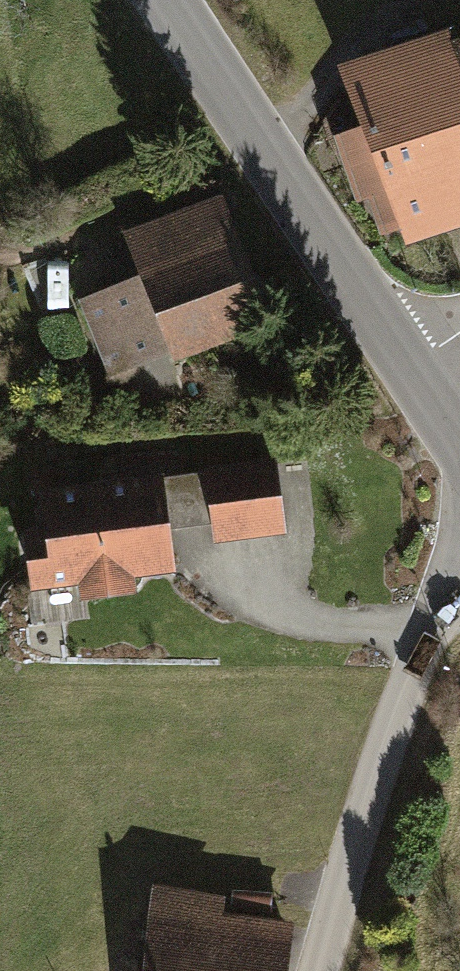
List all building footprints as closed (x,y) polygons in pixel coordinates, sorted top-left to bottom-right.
[(455,50),(449,33),(349,69),(371,129),(338,141),(360,202),(370,199),(384,238),(405,230),(410,245),(459,227),(459,48),(455,50)] [(270,328),(222,200),(125,236),(141,279),(81,302),(113,387),(270,328)] [(212,527),(214,545),(286,536),(276,461),(205,470),(205,474),(212,527)] [(205,474),(166,479),(172,531),(212,527),(205,474)] [(172,531),(166,479),(43,494),(48,533),(25,536),(32,596),(78,590),(80,604),(138,596),(136,583),(178,577),(172,531)] [(287,917),(219,908),(221,890),(151,880),(139,970),(280,970),(287,917)]
